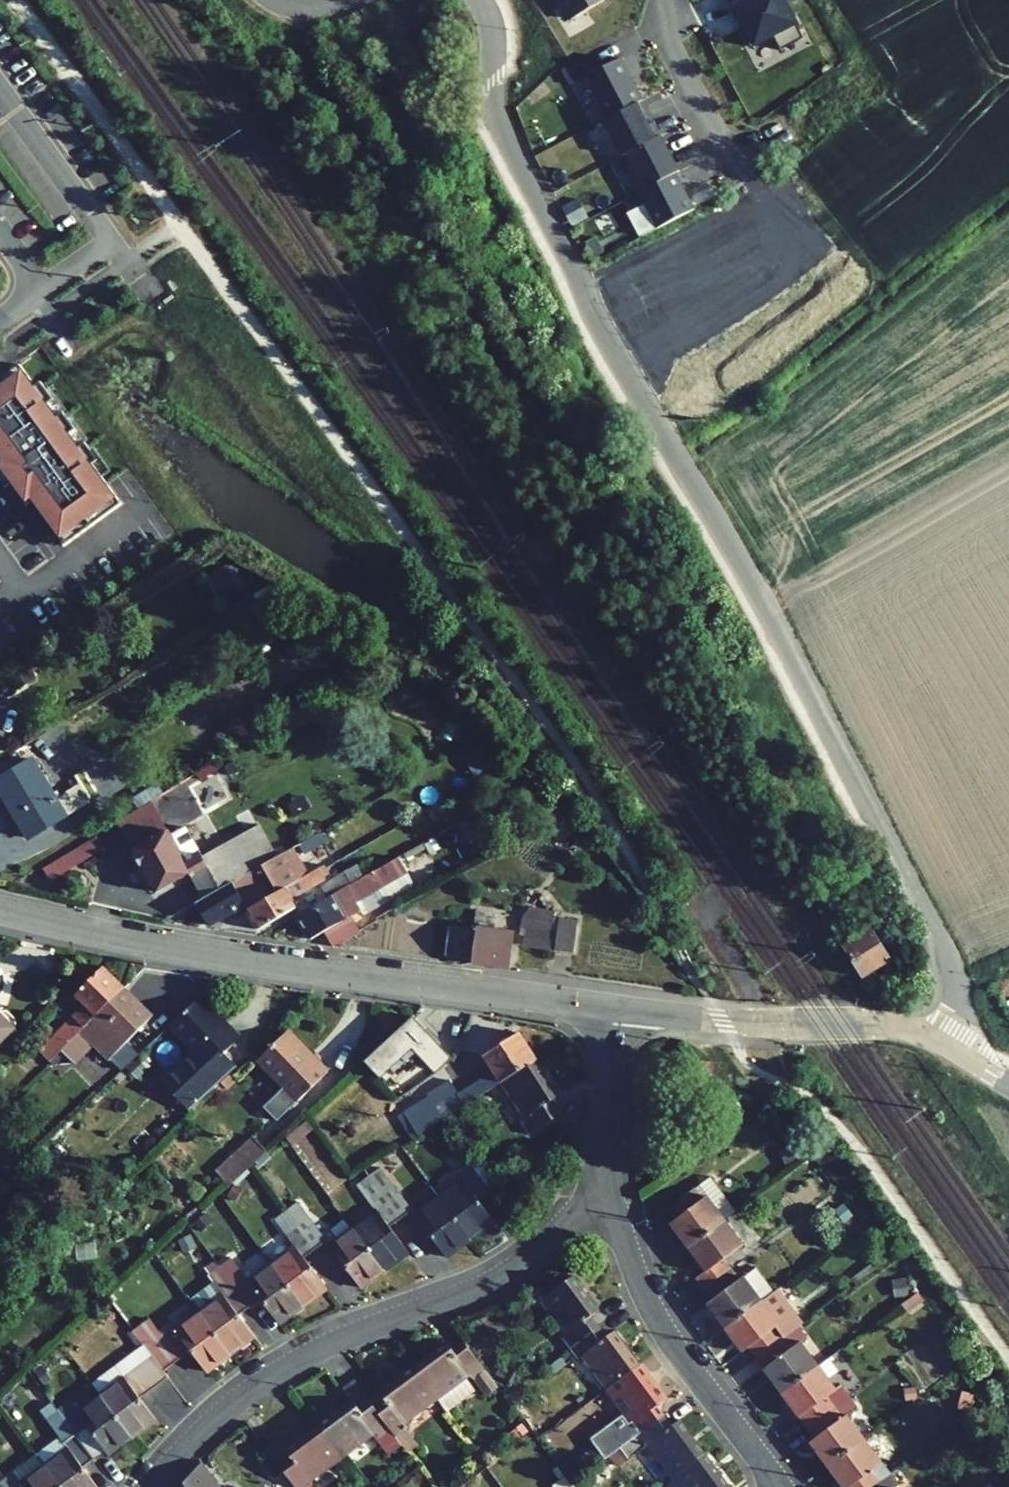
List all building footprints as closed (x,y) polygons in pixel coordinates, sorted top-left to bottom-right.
[(570,20),(603,1),(603,0),(558,0),(570,20)] [(782,0),(729,0),(744,26),(739,29),(749,47),(771,35),(779,50),(802,38),(782,0)] [(642,100),(620,58),(585,77),(606,119),(642,100)] [(648,125),(637,103),(606,119),(603,121),(621,156),(625,154),(659,137),(653,122),(648,125)] [(678,172),(659,137),(625,154),(644,190),(649,187),(674,174),(678,172)] [(693,210),(674,174),(649,187),(637,193),(656,229),(693,210)] [(15,479),(10,483),(26,505),(32,501),(64,546),(122,503),(93,464),(99,460),(86,442),(80,446),(71,433),(77,429),(63,411),(58,415),(49,403),(54,399),(41,381),(36,385),(20,364),(0,378),(0,458),(15,479)] [(10,483),(15,479),(0,458),(0,479),(5,486),(10,483)] [(6,678),(13,690),(36,677),(28,665),(6,678)] [(28,839),(89,802),(78,784),(54,799),(31,759),(0,778),(0,791),(28,839)] [(512,767),(519,779),(527,774),(519,762),(512,767)] [(199,780),(217,769),(213,763),(196,774),(199,780)] [(117,822),(132,850),(167,831),(150,801),(117,822)] [(276,857),(258,825),(220,846),(225,855),(190,874),(203,899),(276,857)] [(185,827),(169,836),(167,831),(132,850),(154,891),(189,872),(190,874),(225,855),(220,846),(201,856),(185,827)] [(298,844),(303,852),(322,841),(317,833),(298,844)] [(51,880),(103,849),(96,837),(44,868),(51,880)] [(435,846),(431,839),(403,854),(406,860),(425,849),(427,851),(435,846)] [(196,903),(209,925),(244,905),(247,909),(307,875),(292,848),(276,857),(203,899),(196,903)] [(326,898),(297,915),(311,939),(324,931),(333,947),(359,931),(351,917),(360,911),(356,903),(408,874),(399,858),(326,898)] [(321,888),(326,898),(363,877),(357,867),(321,888)] [(247,909),(258,929),(296,907),(291,899),(325,879),(319,868),(307,875),(247,909)] [(415,886),(408,874),(356,903),(360,911),(363,915),(415,886)] [(524,936),(522,946),(550,949),(554,918),(554,914),(528,910),(521,919),(519,935),(524,936)] [(473,959),(472,963),(507,968),(512,933),(492,930),(494,914),(475,911),(474,922),(478,923),(476,932),(473,959)] [(559,919),(555,950),(560,951),(561,943),(573,945),(576,921),(559,919)] [(446,954),(473,959),(476,932),(449,928),(446,954)] [(871,929),(842,946),(861,977),(889,960),(871,929)] [(928,965),(920,971),(926,979),(933,973),(928,965)] [(75,995),(84,1004),(38,1051),(48,1062),(59,1051),(123,987),(103,966),(75,995)] [(137,1001),(123,987),(59,1051),(73,1064),(94,1043),(121,1070),(136,1056),(124,1044),(150,1017),(136,1003),(137,1001)] [(238,1038),(198,997),(169,1024),(196,1052),(163,1083),(191,1111),(220,1083),(229,1073),(236,1067),(223,1053),(238,1038)] [(10,1031),(7,1028),(8,1022),(1,1016),(0,1016),(0,1041),(10,1031)] [(382,1076),(411,1048),(430,1068),(446,1053),(412,1016),(366,1058),(382,1076)] [(327,1072),(288,1031),(258,1059),(285,1087),(264,1107),(277,1120),(327,1072)] [(458,1094),(449,1080),(435,1089),(451,1114),(500,1083),(500,1082),(535,1060),(517,1033),(483,1054),(494,1072),(458,1094)] [(128,1066),(136,1075),(146,1066),(137,1057),(128,1066)] [(522,1117),(520,1119),(529,1134),(558,1116),(549,1102),(557,1096),(535,1060),(500,1082),(500,1083),(522,1117)] [(226,1090),(235,1080),(229,1073),(220,1083),(226,1090)] [(451,1114),(435,1089),(426,1094),(428,1098),(404,1113),(417,1135),(451,1114)] [(404,1113),(398,1116),(412,1138),(417,1135),(404,1113)] [(285,1138),(291,1146),(312,1130),(306,1121),(285,1138)] [(216,1170),(230,1185),(266,1151),(253,1136),(216,1170)] [(444,1157),(461,1180),(438,1197),(469,1239),(494,1221),(478,1200),(489,1192),(488,1189),(468,1163),(456,1148),(444,1157)] [(254,1164),(259,1169),(269,1159),(265,1154),(254,1164)] [(468,1163),(488,1189),(499,1181),(479,1154),(468,1163)] [(369,1177),(400,1218),(411,1209),(380,1168),(369,1177)] [(361,1183),(369,1177),(363,1169),(355,1175),(361,1183)] [(698,1172),(659,1203),(666,1213),(655,1222),(674,1246),(713,1216),(726,1206),(698,1172)] [(383,1269),(407,1252),(389,1227),(400,1218),(369,1177),(361,1183),(356,1186),(375,1211),(352,1228),(383,1269)] [(235,1201),(242,1190),(234,1185),(227,1197),(235,1201)] [(438,1197),(414,1215),(446,1257),(469,1239),(438,1197)] [(208,1208),(215,1216),(223,1209),(216,1201),(208,1208)] [(286,1211),(314,1249),(326,1241),(298,1202),(286,1211)] [(193,1222),(201,1230),(213,1218),(206,1210),(193,1222)] [(274,1220),(295,1247),(271,1265),(302,1306),(326,1288),(303,1257),(314,1249),(286,1211),(274,1220)] [(730,1238),(713,1216),(674,1246),(692,1268),(686,1273),(696,1284),(724,1263),(713,1250),(730,1238)] [(328,1245),(360,1287),(383,1269),(352,1228),(328,1245)] [(177,1241),(183,1253),(196,1247),(190,1235),(177,1241)] [(249,1307),(259,1299),(278,1324),(302,1306),(271,1265),(248,1282),(230,1258),(219,1267),(249,1307)] [(568,1258),(533,1285),(556,1315),(549,1321),(559,1335),(590,1311),(580,1297),(592,1289),(568,1258)] [(209,1274),(219,1267),(214,1261),(204,1268),(209,1274)] [(730,1271),(724,1263),(696,1284),(703,1293),(691,1302),(712,1327),(756,1293),(736,1267),(730,1271)] [(249,1307),(219,1267),(209,1274),(207,1276),(222,1296),(199,1313),(229,1354),(253,1336),(238,1315),(249,1307)] [(773,1314),(756,1293),(712,1327),(730,1348),(735,1344),(745,1356),(768,1338),(758,1326),(773,1314)] [(597,1320),(590,1311),(559,1335),(566,1343),(574,1338),(600,1372),(632,1348),(605,1313),(597,1320)] [(143,1346),(162,1371),(190,1351),(205,1372),(229,1354),(199,1313),(176,1330),(173,1326),(161,1335),(149,1319),(132,1331),(143,1346)] [(434,1332),(404,1355),(429,1388),(440,1402),(469,1379),(462,1370),(474,1361),(459,1341),(452,1332),(441,1340),(434,1332)] [(776,1347),(768,1338),(745,1356),(753,1366),(771,1388),(810,1358),(792,1335),(776,1347)] [(131,1437),(155,1420),(139,1398),(166,1377),(162,1371),(143,1346),(115,1366),(124,1378),(100,1395),(131,1437)] [(657,1381),(632,1348),(600,1372),(622,1400),(613,1407),(624,1421),(654,1399),(646,1388),(657,1381)] [(360,1388),(366,1396),(383,1418),(389,1426),(398,1418),(395,1414),(429,1388),(404,1355),(368,1382),(360,1388)] [(828,1382),(810,1358),(771,1388),(798,1422),(825,1401),(816,1390),(828,1382)] [(34,1372),(43,1384),(50,1379),(42,1366),(34,1372)] [(115,1366),(91,1384),(100,1395),(124,1378),(115,1366)] [(342,1389),(309,1413),(335,1446),(364,1423),(369,1428),(383,1418),(366,1396),(360,1388),(344,1368),(333,1377),(342,1389)] [(77,1413),(69,1402),(57,1411),(75,1435),(86,1427),(107,1455),(131,1437),(100,1395),(77,1413)] [(661,1408),(654,1399),(624,1421),(604,1437),(612,1447),(638,1428),(663,1460),(695,1436),(669,1401),(661,1408)] [(833,1412),(825,1401),(798,1422),(807,1433),(801,1437),(819,1460),(856,1432),(838,1409),(833,1412)] [(39,1411),(59,1438),(67,1449),(44,1466),(59,1486),(97,1486),(83,1468),(93,1460),(75,1435),(57,1411),(51,1402),(39,1411)] [(267,1430),(257,1437),(290,1480),(294,1484),(305,1475),(301,1471),(335,1446),(309,1413),(275,1440),(267,1430)] [(856,1432),(819,1460),(841,1486),(853,1486),(872,1473),(864,1463),(874,1455),(856,1432)] [(695,1436),(663,1460),(683,1486),(719,1486),(713,1480),(722,1473),(695,1436)] [(59,1438),(36,1455),(44,1466),(67,1449),(59,1438)] [(13,1472),(21,1483),(44,1466),(36,1455),(13,1472)] [(184,1486),(224,1486),(206,1463),(184,1486)] [(44,1466),(21,1483),(13,1472),(1,1481),(5,1486),(59,1486),(44,1466)] [(872,1473),(853,1486),(894,1486),(887,1478),(880,1485),(872,1473)]
